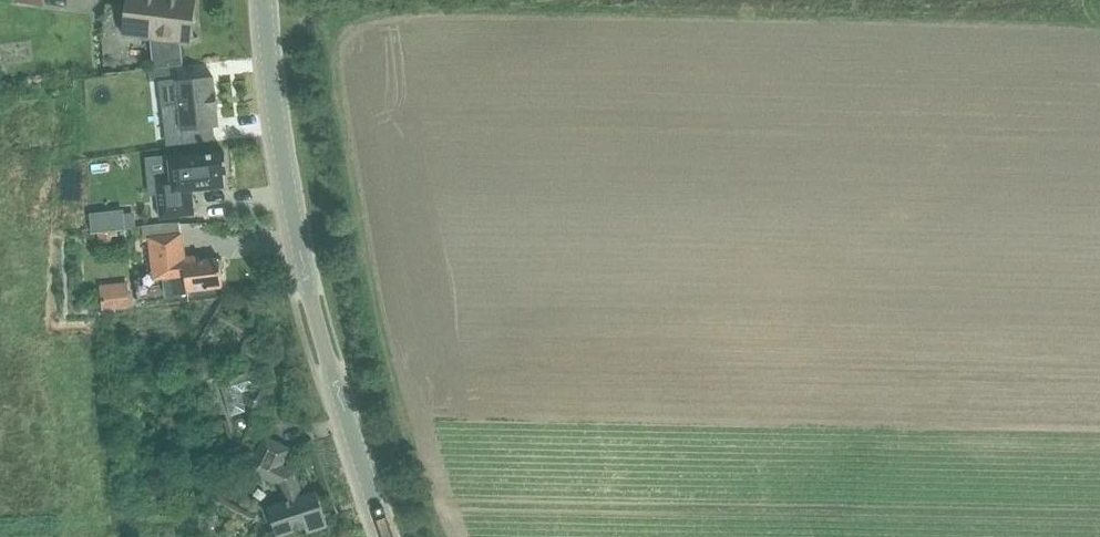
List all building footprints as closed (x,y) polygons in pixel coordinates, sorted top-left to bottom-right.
[(124,35),(133,36),(160,40),(163,68),(185,66),(182,43),(190,44),(190,39),(198,38),(198,37),(195,37),(193,20),(195,0),(128,0),(127,10),(126,15),(124,35)] [(176,81),(161,82),(164,106),(179,104),(182,131),(183,131),(184,144),(213,141),(212,128),(214,127),(219,127),(217,110),(218,110),(216,93),(215,93),(213,76),(176,81)] [(208,155),(170,160),(172,175),(156,177),(161,218),(194,214),(191,190),(224,186),(222,173),(227,173),(225,153),(213,155),(213,154),(208,154),(208,155)] [(124,214),(113,215),(114,230),(117,229),(125,228),(124,214)] [(181,222),(143,226),(144,239),(151,238),(154,266),(168,264),(170,275),(166,279),(168,294),(167,295),(167,296),(189,293),(188,290),(206,288),(206,290),(213,289),(213,287),(223,286),(220,259),(201,261),(200,257),(185,259),(182,235),(181,223),(181,222)] [(101,286),(103,309),(131,306),(128,283),(101,286)] [(256,338),(247,354),(256,359),(258,355),(265,353),(264,350),(261,351),(265,343),(256,338)] [(267,406),(262,390),(246,394),(250,410),(267,406)] [(244,412),(241,391),(225,393),(228,414),(244,412)] [(236,424),(236,425),(237,426),(237,427),(238,428),(239,429),(240,429),(241,429),(242,429),(243,429),(244,429),(244,428),(245,428),(245,427),(246,427),(246,426),(247,425),(247,424),(247,423),(246,422),(246,421),(245,421),(245,420),(244,420),(244,419),(243,419),(242,419),(241,419),(240,419),(239,419),(238,420),(237,421),(237,422),(236,423),(236,424)] [(266,437),(249,470),(279,485),(285,502),(268,508),(278,536),(306,528),(308,533),(329,526),(317,491),(303,496),(295,472),(283,465),(291,449),(266,437)]
